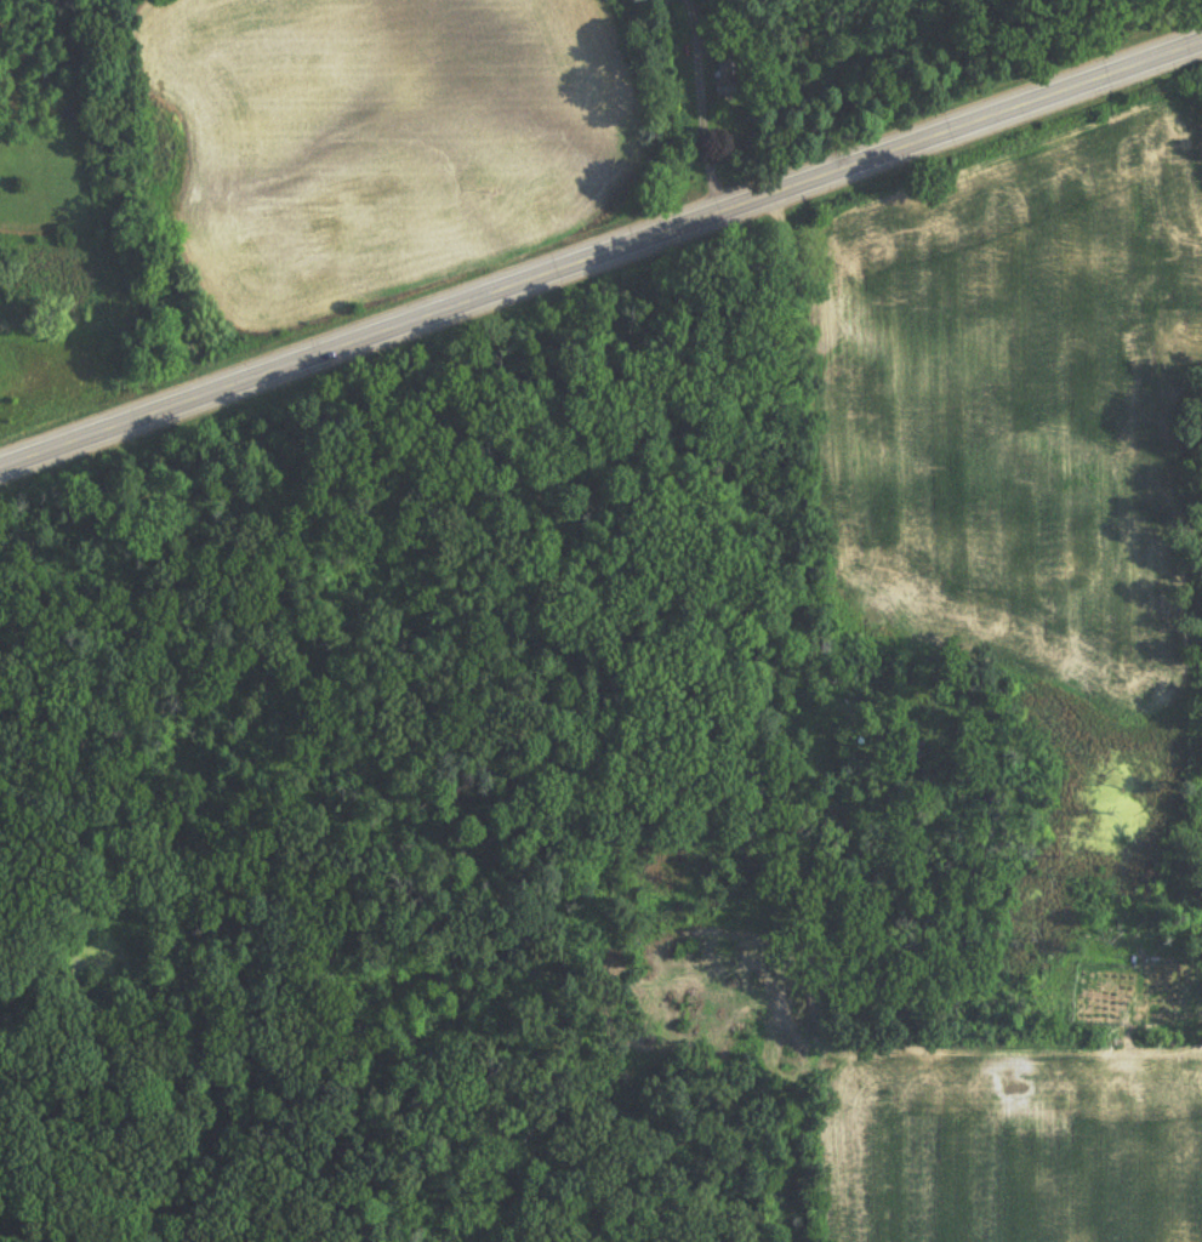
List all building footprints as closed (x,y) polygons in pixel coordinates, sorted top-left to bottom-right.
[(743,51),(719,52),(721,99),(744,98),(743,51)]
